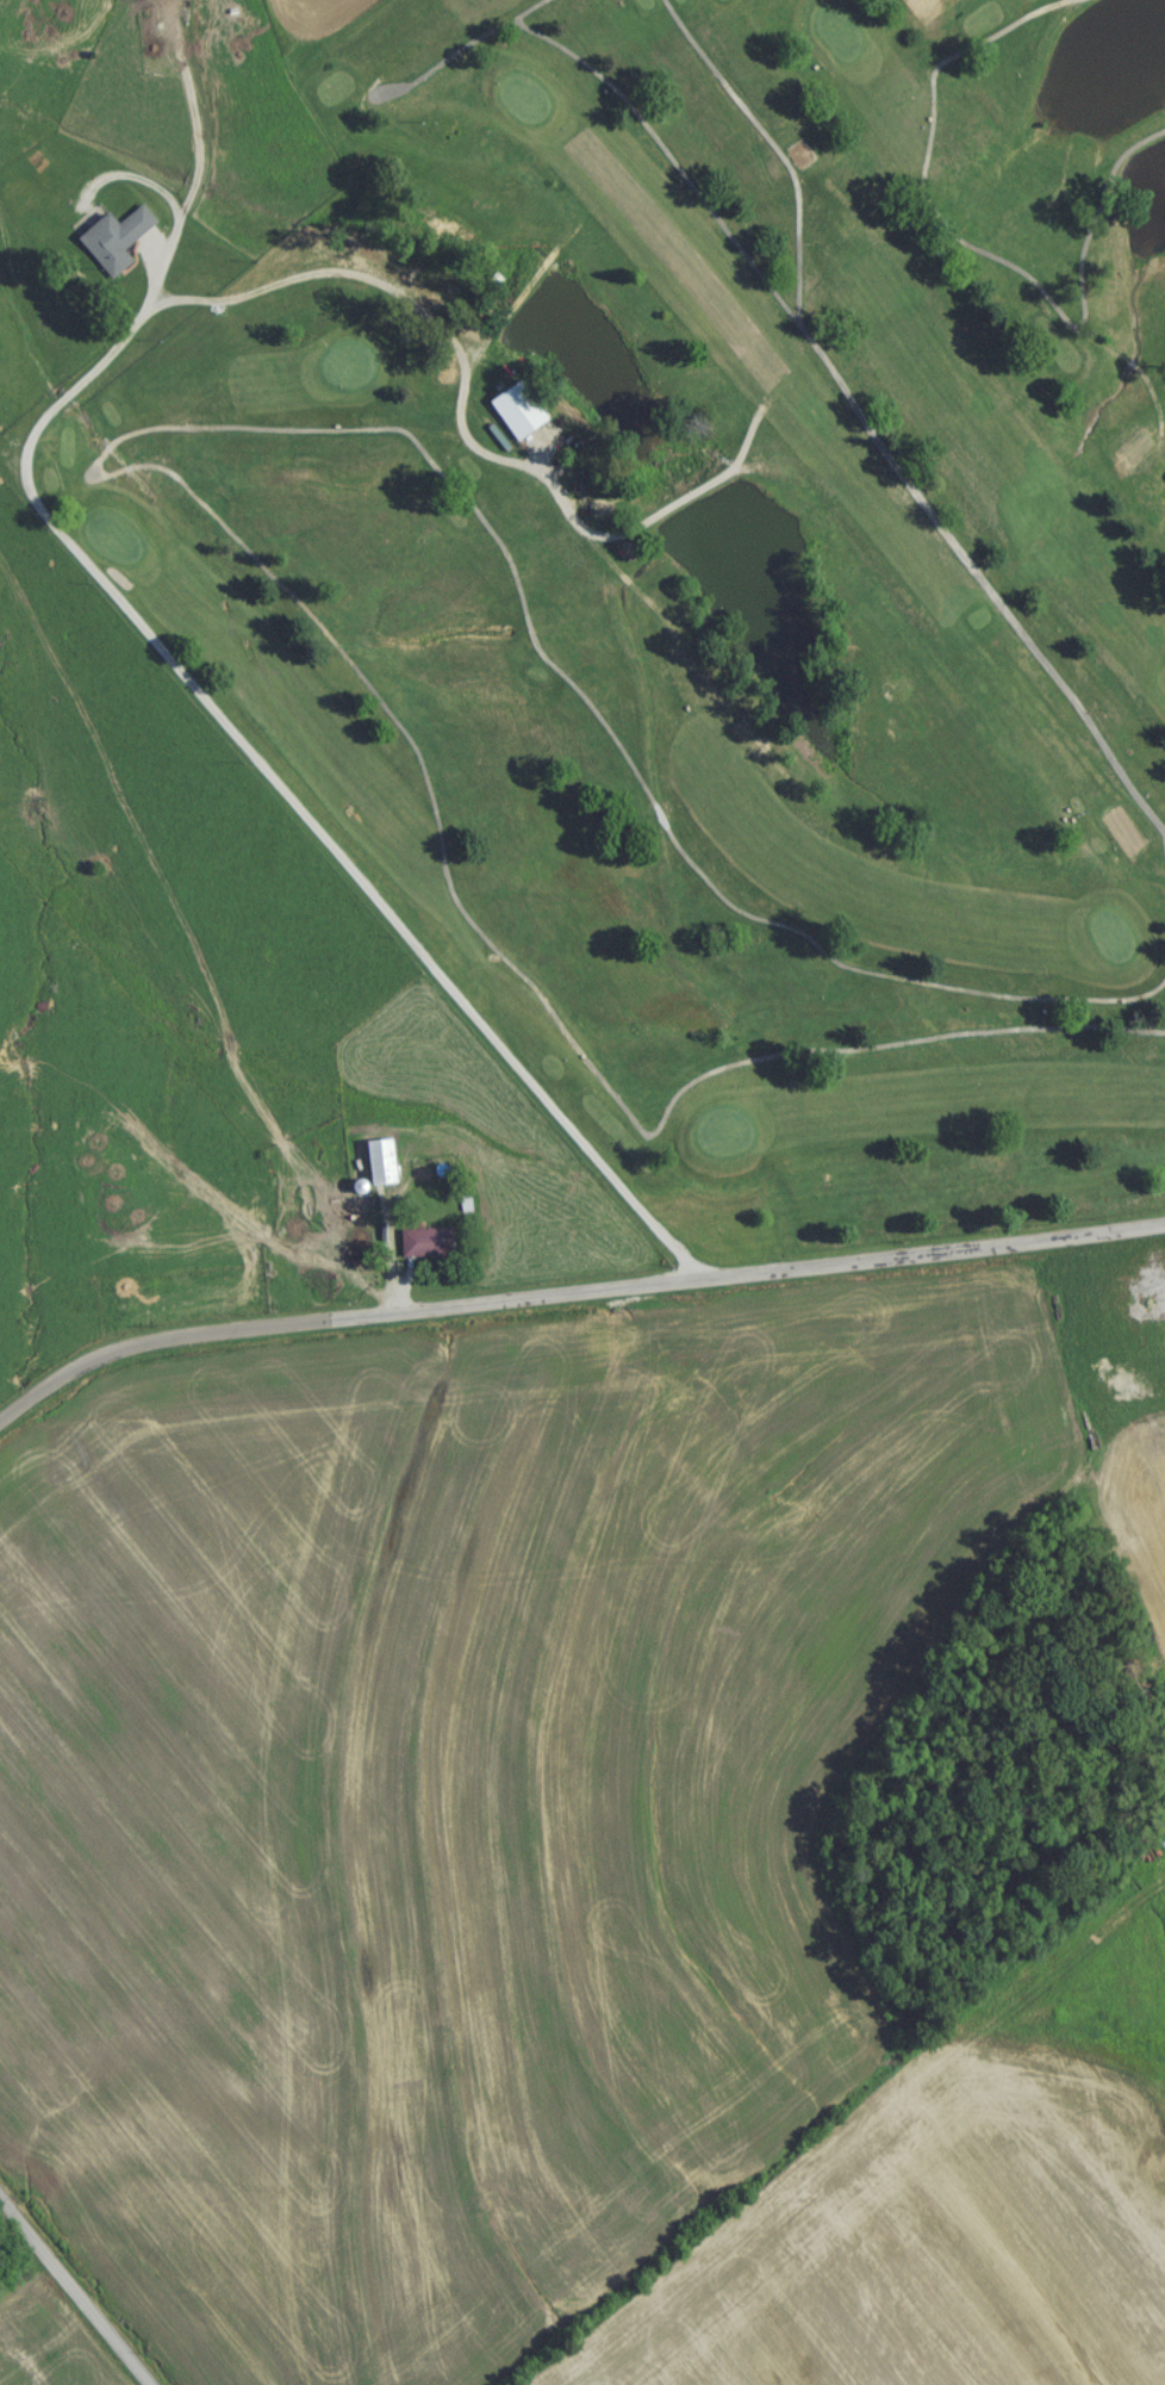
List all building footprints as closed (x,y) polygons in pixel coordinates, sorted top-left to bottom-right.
[(74,244),(104,218),(114,230),(138,210),(154,228),(127,251),(137,261),(111,286),(74,244)] [(482,408),(517,385),(544,426),(511,449),(482,408)] [(367,1193),(362,1148),(393,1145),(398,1190),(367,1193)] [(359,1186),(360,1188),(361,1191),(362,1194),(361,1197),(360,1199),(357,1200),(355,1201),(353,1201),(349,1200),(348,1199),(345,1197),(345,1194),(345,1192),(347,1190),(348,1187),(350,1186),(353,1185),(356,1185),(359,1186)] [(400,1263),(399,1234),(455,1230),(457,1260),(400,1263)]
